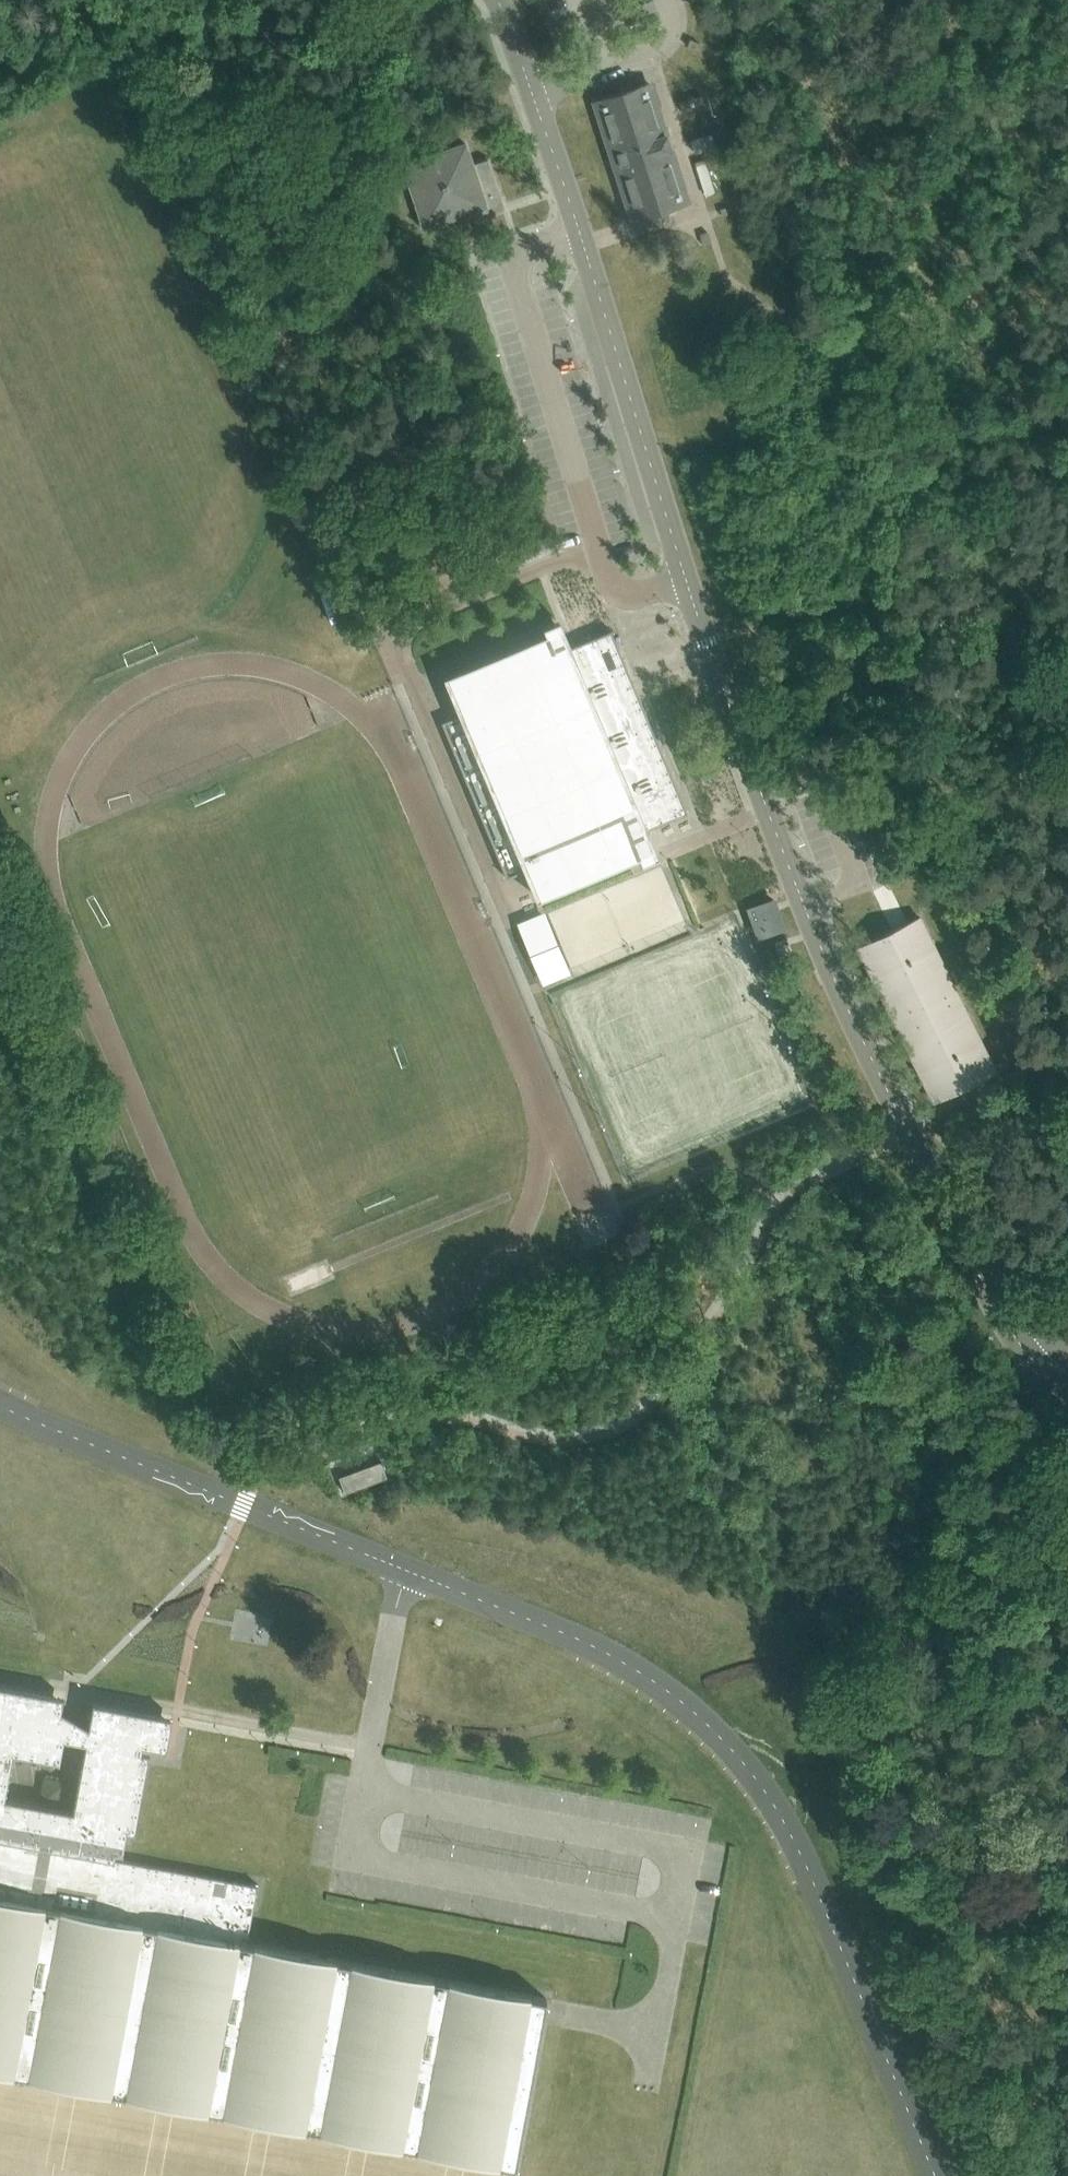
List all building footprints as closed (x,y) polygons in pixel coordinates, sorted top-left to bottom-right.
[(686,202),(656,108),(648,83),(595,100),(634,219),(686,202)] [(709,134),(691,140),(695,152),(714,146),(715,146),(711,134),(709,134)] [(466,221),(491,213),(492,212),(500,197),(487,159),(472,164),(465,144),(403,164),(423,227),(464,214),(466,221)] [(511,551),(517,567),(558,550),(551,534),(511,551)] [(452,563),(461,584),(472,579),(467,567),(463,558),(452,563)] [(635,686),(632,680),(626,664),(623,659),(617,643),(614,637),(611,629),(568,647),(560,627),(447,674),(463,712),(442,721),(507,878),(528,869),(540,898),(628,861),(653,850),(645,830),(688,812),(635,686)] [(790,743),(795,756),(813,749),(808,736),(790,743)] [(747,909),(757,936),(770,931),(781,927),(776,912),(773,905),(772,900),(747,909)] [(858,947),(934,1100),(995,1070),(919,917),(858,947)] [(794,959),(789,946),(787,939),(775,943),(782,963),(794,959)] [(339,1477),(345,1492),(387,1477),(381,1461),(339,1477)] [(478,2175),(513,2175),(541,2026),(546,1997),(247,1942),(257,1886),(258,1886),(258,1884),(114,1857),(117,1843),(116,1843),(117,1835),(125,1837),(141,1752),(141,1753),(142,1750),(141,1750),(143,1744),(164,1748),(163,1749),(166,1749),(170,1723),(168,1723),(93,1710),(94,1709),(91,1709),(88,1725),(46,1701),(0,1692),(0,2089),(478,2175)]
